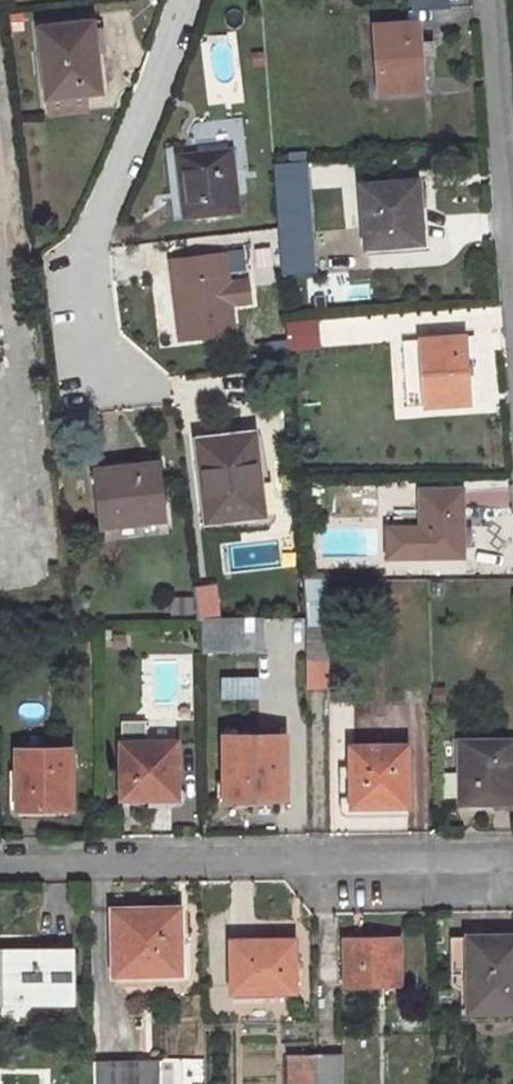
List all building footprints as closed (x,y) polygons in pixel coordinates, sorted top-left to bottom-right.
[(88,21),(37,27),(46,99),(100,93),(97,69),(94,69),(88,21)] [(419,22),(374,25),(378,91),(423,88),(421,54),(419,22)] [(231,148),(174,154),(178,185),(181,218),(239,211),(231,148)] [(414,242),(412,209),(419,208),(417,179),(361,184),(365,247),(414,242)] [(310,212),(274,213),(275,225),(279,272),(311,270),(310,212)] [(185,288),(174,290),(180,341),(233,334),(223,253),(170,259),(172,275),(184,274),(185,283),(185,288)] [(283,317),(267,317),(270,345),(285,344),(283,322),(283,317)] [(464,338),(419,340),(424,408),(469,405),(466,371),(464,338)] [(223,437),(195,440),(204,522),(262,515),(253,433),(223,437)] [(134,467),(92,472),(99,528),(167,520),(160,459),(134,463),(134,467)] [(461,490),(420,490),(420,528),(421,556),(462,556),(462,526),(461,490)] [(472,541),(472,527),(462,526),(462,556),(472,556),(472,541)] [(420,528),(404,528),(404,557),(421,556),(420,528)] [(328,577),(303,577),(304,604),(305,617),(305,658),(328,658),(328,577)] [(213,585),(193,587),(197,618),(201,618),(217,618),(213,585)] [(217,618),(201,618),(201,654),(264,652),(263,617),(217,618)] [(328,658),(305,658),(306,690),(328,690),(328,658)] [(219,676),(219,700),(258,700),(258,676),(219,676)] [(284,735),(223,737),(223,795),(252,795),(284,795),(284,735)] [(511,742),(459,741),(459,804),(487,805),(510,806),(511,742)] [(177,742),(120,742),(121,797),(150,797),(177,796),(177,742)] [(403,744),(349,745),(350,797),(370,797),(369,805),(382,805),(404,805),(403,744)] [(70,750),(15,752),(16,809),(39,809),(71,808),(70,750)] [(148,909),(113,910),(114,973),(180,974),(180,909),(148,909)] [(451,937),(451,974),(457,974),(457,983),(463,983),(463,1011),(512,1010),(512,936),(484,936),(451,937)] [(382,938),(343,938),(343,983),(399,982),(399,938),(382,938)] [(261,939),(229,939),(230,992),(291,991),(290,939),(261,939)] [(39,951),(2,952),(3,998),(36,998),(36,1003),(72,1003),(72,950),(39,951)] [(256,992),(230,992),(229,1000),(256,1000),(256,992)] [(288,1083),(316,1083),(315,1055),(288,1055),(288,1083)] [(315,1055),(316,1083),(341,1083),(340,1055),(315,1055)] [(203,1060),(180,1059),(178,1083),(201,1083),(203,1060)] [(93,1067),(93,1083),(162,1083),(162,1066),(120,1066),(93,1067)]
